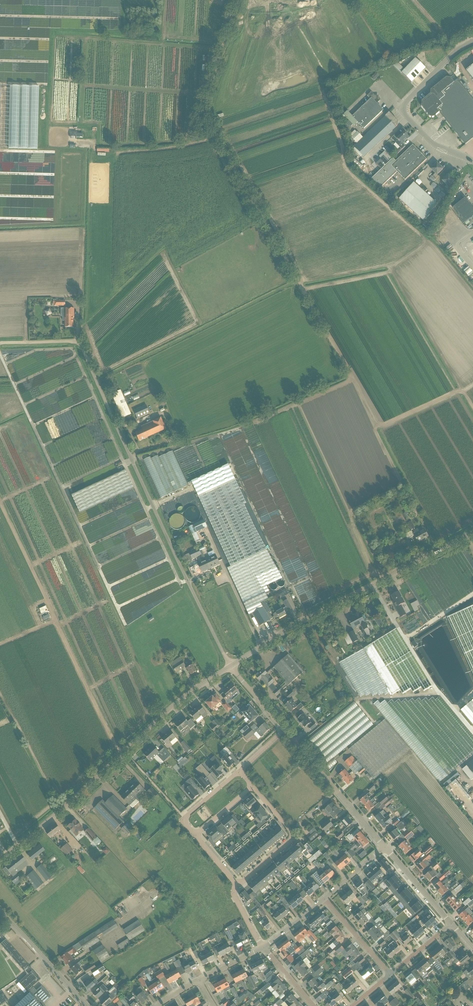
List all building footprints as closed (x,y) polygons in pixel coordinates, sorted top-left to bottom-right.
[(339,0),(334,9),(337,11),(343,2),(339,0)] [(348,12),(340,17),(342,20),(350,15),(348,12)] [(355,19),(346,25),(348,28),(357,23),(355,19)] [(426,68),(425,67),(415,58),(404,70),(398,63),(393,65),(401,73),(412,83),(426,68)] [(465,144),(472,138),(472,99),(457,80),(454,82),(450,78),(446,77),(431,90),(430,94),(422,101),(421,107),(430,117),(433,117),(439,113),(465,144)] [(37,142),(39,80),(0,79),(0,141),(37,142)] [(354,126),(358,122),(364,129),(379,114),(383,110),(377,104),(380,101),(378,99),(378,96),(376,96),(371,92),(367,96),(370,99),(352,116),(347,111),(343,115),(354,126)] [(357,143),(353,146),(364,157),(396,127),(398,125),(398,121),(389,112),(363,138),(357,143)] [(204,129),(192,134),(194,138),(205,133),(206,133),(208,132),(207,128),(204,129)] [(391,138),(402,150),(405,147),(402,144),(409,137),(404,132),(401,134),(398,131),(391,138)] [(357,132),(351,137),(357,143),(363,138),(357,132)] [(421,154),(413,145),(396,161),(393,158),(371,179),(380,188),(397,172),(405,180),(426,160),(427,159),(423,156),(423,155),(421,154),(422,154),(421,153),(421,154)] [(352,162),(359,169),(363,165),(355,158),(352,162)] [(440,166),(437,163),(431,169),(435,173),(433,176),(436,179),(438,176),(437,175),(443,169),(442,168),(440,166)] [(449,175),(448,175),(442,181),(447,185),(445,187),(448,190),(450,188),(449,187),(454,181),(454,180),(452,178),(449,175)] [(423,221),(434,208),(438,204),(414,183),(410,186),(399,199),(423,221)] [(465,198),(453,208),(465,223),(472,217),(472,208),(465,198)] [(44,311),(47,316),(52,314),(50,308),(48,309),(47,308),(46,309),(46,310),(44,311)] [(74,317),(74,308),(61,308),(61,316),(63,316),(63,321),(65,321),(65,327),(73,328),(73,317),(74,317)] [(122,418),(127,416),(131,414),(130,412),(121,390),(117,392),(112,394),(122,418)] [(137,418),(150,413),(146,405),(133,410),(137,418)] [(139,441),(144,439),(166,429),(161,418),(142,427),(143,429),(140,431),(135,433),(139,441)] [(190,488),(176,451),(160,457),(160,456),(153,459),(152,458),(147,460),(161,499),(190,488)] [(269,591),(266,585),(282,578),(244,504),(246,503),(228,464),(191,481),(209,520),(230,566),(227,568),(249,615),(252,613),(260,626),(269,621),(269,622),(271,621),(270,620),(273,618),(270,613),(271,612),(264,600),(268,599),(265,593),(269,591)] [(126,470),(72,495),(80,513),(134,488),(126,470)] [(443,480),(446,485),(451,482),(449,477),(443,480)] [(399,518),(402,525),(407,523),(406,520),(410,519),(408,515),(399,518)] [(193,525),(197,532),(207,527),(204,519),(193,525)] [(200,539),(197,532),(193,525),(189,527),(191,532),(196,541),(200,539)] [(412,531),(404,535),(407,540),(414,536),(418,542),(423,539),(428,536),(426,532),(424,528),(423,527),(420,528),(418,529),(418,528),(414,531),(415,533),(413,534),(412,531)] [(187,561),(192,559),(201,555),(199,549),(185,555),(187,561)] [(206,561),(207,563),(210,569),(220,564),(215,554),(205,558),(206,561)] [(203,561),(198,563),(202,572),(210,569),(207,563),(206,561),(203,562),(203,561)] [(282,591),(279,592),(282,597),(285,596),(288,594),(286,588),(282,591)] [(399,592),(391,596),(394,601),(392,601),(401,618),(406,615),(401,605),(405,603),(399,592)] [(278,616),(280,619),(287,615),(285,613),(289,611),(292,609),(287,600),(283,602),(286,607),(283,609),(283,608),(280,610),(276,612),(274,614),(273,615),(275,617),(276,618),(278,616)] [(355,617),(348,621),(351,625),(353,628),(361,624),(364,630),(368,628),(363,619),(361,614),(360,615),(359,612),(354,615),(355,617)] [(354,631),(345,636),(349,645),(358,640),(354,631)] [(207,658),(201,647),(195,651),(202,664),(207,661),(205,659),(207,658)] [(275,666),(274,667),(289,685),(290,684),(304,672),(288,654),(274,666),(275,666)] [(185,665),(180,657),(170,663),(176,672),(185,665)] [(191,662),(186,665),(185,666),(191,675),(197,671),(193,665),(192,665),(191,662)] [(276,696),(280,693),(283,690),(289,685),(286,681),(284,682),(285,684),(281,688),(280,687),(277,689),(272,684),(275,682),(264,670),(259,674),(258,673),(256,675),(257,676),(256,676),(259,680),(261,679),(268,687),(269,686),(274,692),(273,692),(276,696)] [(223,692),(221,695),(222,696),(226,701),(228,704),(231,701),(229,699),(232,696),(231,696),(237,691),(232,684),(223,692)] [(292,691),(286,696),(288,699),(294,694),(292,691)] [(206,702),(212,710),(219,703),(218,703),(221,701),(216,694),(211,698),(206,702)] [(440,783),(472,758),(472,736),(443,697),(437,701),(434,698),(430,701),(428,698),(423,702),(421,699),(416,702),(414,699),(409,702),(407,699),(403,703),(400,700),(396,703),(393,700),(389,704),(387,701),(382,704),(380,701),(378,703),(440,783)] [(285,705),(291,712),(294,710),(297,713),(302,708),(300,705),(297,707),(293,702),(294,701),(292,699),(285,705)] [(226,701),(222,705),(228,712),(232,709),(228,704),(226,701)] [(339,763),(335,759),(376,726),(356,702),(308,742),(332,770),(339,763)] [(472,723),(472,702),(463,710),(472,723)] [(208,714),(200,705),(190,714),(196,721),(202,715),(204,717),(203,717),(204,718),(208,714)] [(247,718),(255,710),(253,708),(252,708),(250,706),(247,709),(245,706),(238,712),(242,717),(244,715),(247,718)] [(257,713),(255,710),(247,718),(249,720),(247,722),(249,724),(251,722),(251,723),(259,716),(257,714),(257,713)] [(317,725),(314,722),(312,724),(311,722),(304,714),(297,719),(300,722),(299,722),(302,725),(303,725),(305,728),(307,726),(309,727),(308,728),(311,731),(317,725)] [(184,717),(175,725),(181,731),(187,726),(190,729),(196,725),(191,719),(188,722),(184,717)] [(215,719),(212,722),(217,729),(221,726),(215,719)] [(374,779),(379,775),(409,749),(385,720),(349,749),(358,760),(350,767),(355,774),(364,767),(374,779)] [(264,735),(266,732),(270,729),(265,723),(256,731),(261,737),(262,737),(264,736),(264,735)] [(243,734),(250,728),(247,725),(240,731),(243,734)] [(250,728),(243,734),(247,740),(255,733),(250,728)] [(167,745),(176,737),(170,731),(166,734),(167,735),(162,739),(167,745)] [(187,753),(188,754),(192,751),(184,741),(180,744),(184,748),(184,749),(187,753)] [(150,749),(144,755),(150,761),(157,755),(164,762),(171,755),(164,748),(159,752),(153,745),(149,749),(150,749)] [(224,757),(221,759),(223,762),(224,762),(229,768),(234,763),(232,760),(230,757),(229,756),(232,753),(226,747),(223,750),(226,753),(223,756),(224,757)] [(349,768),(357,760),(352,755),(344,762),(349,768)] [(215,765),(210,770),(217,778),(223,773),(221,771),(223,770),(217,764),(219,761),(215,756),(210,760),(215,765)] [(472,779),(472,759),(466,765),(467,766),(462,770),(471,780),(472,779)] [(201,764),(196,769),(201,775),(196,780),(198,781),(197,782),(204,790),(211,784),(206,778),(210,774),(201,764)] [(345,770),(342,772),(338,775),(343,781),(344,780),(347,777),(346,777),(349,774),(345,770)] [(445,788),(460,776),(458,773),(443,785),(445,788)] [(348,785),(352,782),(354,780),(349,774),(346,777),(347,777),(344,780),(348,785)] [(189,787),(184,791),(192,800),(199,794),(191,785),(192,784),(189,780),(186,782),(189,787)] [(370,792),(375,787),(374,785),(377,782),(376,781),(372,784),(373,785),(368,789),(370,792)] [(137,782),(122,797),(125,801),(130,805),(133,808),(139,802),(136,799),(145,790),(140,786),(137,782)] [(147,793),(153,799),(158,795),(152,788),(147,793)] [(360,800),(365,806),(371,800),(369,797),(371,796),(369,794),(366,796),(365,796),(364,797),(360,800)] [(94,808),(98,812),(115,829),(123,822),(118,818),(127,809),(117,799),(113,796),(109,800),(106,803),(103,800),(94,808)] [(378,802),(381,805),(390,797),(389,796),(386,797),(385,796),(378,802)] [(243,805),(249,812),(254,808),(252,806),(256,802),(252,797),(243,805)] [(383,804),(386,807),(393,801),(390,797),(383,804)] [(373,799),(371,800),(365,806),(369,811),(375,806),(374,806),(377,804),(373,799)] [(333,818),(337,815),(340,812),(339,813),(334,807),(335,806),(332,803),(329,806),(325,809),(333,818)] [(172,815),(175,813),(167,805),(164,807),(172,815)] [(249,812),(255,819),(264,812),(260,807),(256,811),(254,808),(249,812)] [(380,813),(379,814),(375,818),(380,823),(388,816),(383,810),(380,813)] [(268,816),(264,812),(255,819),(259,824),(268,816)] [(226,820),(233,829),(237,825),(230,816),(226,820)] [(390,819),(388,816),(380,823),(384,829),(388,825),(390,824),(389,824),(392,821),(390,819)] [(347,828),(348,826),(352,823),(347,817),(343,820),(341,822),(338,824),(341,827),(344,825),(347,828)] [(68,826),(72,830),(76,836),(83,830),(79,824),(76,820),(68,826)] [(226,820),(221,823),(229,832),(233,829),(226,820)] [(325,832),(332,825),(329,820),(321,827),(325,832)] [(394,840),(398,837),(401,834),(399,831),(401,829),(402,830),(405,827),(400,822),(396,826),(398,828),(389,835),(394,840)] [(60,830),(59,828),(56,824),(46,832),(49,836),(50,837),(60,830)] [(126,824),(122,829),(128,835),(131,832),(134,829),(130,824),(128,826),(126,824)] [(219,840),(224,837),(216,828),(212,831),(219,840)] [(279,828),(275,831),(281,838),(285,835),(279,828)] [(89,829),(85,832),(93,841),(95,840),(98,844),(101,842),(97,837),(96,838),(89,829)] [(134,829),(131,832),(140,841),(143,838),(134,829)] [(346,837),(348,838),(350,841),(354,838),(358,843),(365,837),(360,832),(358,829),(350,835),(350,834),(346,837)] [(405,837),(411,832),(409,829),(402,834),(405,837)] [(209,834),(207,835),(213,841),(210,843),(214,847),(216,845),(215,844),(219,840),(212,831),(211,831),(208,833),(209,834)] [(275,831),(271,835),(277,842),(281,838),(275,831)] [(311,841),(318,835),(315,832),(308,838),(311,841)] [(411,832),(405,837),(408,841),(414,835),(411,832)] [(271,835),(267,838),(272,845),(277,842),(271,835)] [(358,843),(360,844),(363,848),(369,842),(365,837),(358,843)] [(267,838),(262,842),(268,849),(272,845),(267,838)] [(406,854),(410,851),(412,849),(405,841),(403,843),(399,846),(406,854)] [(262,842),(258,846),(264,852),(268,849),(262,842)] [(63,846),(61,844),(58,847),(61,851),(61,850),(66,856),(73,850),(67,843),(63,846)] [(296,846),(303,855),(312,848),(307,843),(304,847),(300,843),(296,846)] [(44,850),(43,848),(40,844),(27,854),(30,858),(31,860),(44,850)] [(430,846),(423,852),(426,855),(428,854),(432,850),(431,848),(432,847),(431,845),(430,847),(430,846)] [(292,850),(298,857),(299,859),(303,855),(296,846),(292,850)] [(257,847),(253,850),(259,857),(263,853),(257,847)] [(109,856),(113,852),(108,848),(105,852),(109,856)] [(253,850),(249,854),(255,861),(259,857),(253,850)] [(294,860),(298,857),(292,850),(288,853),(294,860)] [(319,850),(314,855),(317,859),(322,854),(319,850)] [(414,863),(417,859),(419,858),(419,857),(422,855),(418,850),(415,853),(409,857),(414,863)] [(289,864),(294,860),(288,853),(284,857),(289,864)] [(249,854),(245,857),(250,864),(255,861),(249,854)] [(426,855),(424,857),(421,860),(422,862),(417,866),(421,872),(427,867),(430,864),(426,860),(431,856),(428,854),(426,855)] [(29,864),(24,859),(21,855),(5,867),(3,869),(8,876),(11,874),(13,877),(29,864)] [(340,859),(345,866),(351,861),(345,855),(340,859)] [(245,857),(240,861),(246,868),(250,864),(245,857)] [(280,860),(286,867),(289,864),(284,857),(280,860)] [(335,864),(337,866),(340,870),(345,866),(340,859),(335,864)] [(383,861),(381,863),(387,871),(389,869),(391,871),(396,867),(389,859),(385,863),(383,861)] [(275,864),(283,873),(287,869),(286,867),(280,860),(275,864)] [(335,875),(328,867),(331,865),(327,860),(325,862),(327,865),(325,867),(322,864),(321,864),(319,862),(317,860),(315,862),(317,864),(316,865),(318,868),(319,867),(320,867),(321,866),(324,869),(322,870),(324,872),(330,879),(335,875)] [(240,861),(236,864),(242,871),(246,868),(240,861)] [(313,874),(322,885),(330,879),(324,872),(322,870),(324,869),(321,866),(320,867),(319,867),(318,868),(316,865),(317,864),(315,862),(314,862),(313,864),(315,866),(316,866),(319,869),(316,872),(313,874)] [(428,872),(425,875),(430,882),(434,878),(436,877),(438,879),(438,878),(442,875),(439,872),(438,874),(438,873),(435,870),(439,867),(435,863),(427,869),(429,871),(428,872)] [(46,881),(51,877),(49,874),(41,864),(36,868),(46,881)] [(236,864),(232,868),(238,875),(242,871),(236,864)] [(378,864),(373,868),(380,877),(386,871),(380,864),(379,865),(378,864)] [(270,869),(276,875),(280,872),(274,865),(270,869)] [(85,878),(88,875),(80,866),(77,868),(85,878)] [(368,874),(367,875),(374,882),(380,877),(373,868),(368,873),(368,874)] [(270,869),(266,872),(272,879),(276,875),(270,869)] [(34,871),(25,877),(35,890),(43,883),(34,871)] [(268,882),(272,879),(266,872),(262,876),(268,882)] [(442,875),(438,878),(441,881),(447,876),(444,873),(442,875)] [(16,885),(22,881),(17,874),(10,879),(14,884),(14,883),(16,885)] [(322,885),(313,874),(311,877),(310,876),(310,877),(313,880),(308,884),(314,892),(322,885)] [(268,882),(262,876),(257,879),(265,888),(269,884),(268,882)] [(390,877),(386,881),(392,888),(399,881),(398,881),(399,880),(396,877),(396,878),(394,877),(392,879),(390,877)] [(265,888),(257,879),(253,883),(259,890),(261,892),(265,888)] [(301,892),(305,897),(308,895),(309,896),(314,892),(308,884),(307,883),(308,882),(305,879),(304,880),(303,881),(305,884),(304,884),(307,887),(303,890),(304,890),(301,892)] [(369,880),(365,883),(371,891),(375,887),(369,880)] [(434,886),(438,891),(447,883),(446,880),(442,884),(440,881),(434,886)] [(399,881),(392,888),(398,894),(402,891),(400,889),(403,886),(402,885),(403,884),(400,881),(399,882),(399,881)] [(452,887),(449,889),(451,892),(458,886),(460,884),(457,881),(455,882),(450,886),(452,887)] [(368,900),(364,895),(366,894),(365,892),(362,889),(365,887),(364,886),(361,882),(355,887),(359,890),(360,891),(363,896),(362,897),(366,902),(368,900)] [(255,893),(259,890),(253,883),(249,886),(255,893)] [(447,883),(438,891),(442,896),(446,893),(448,891),(446,888),(450,885),(447,883)] [(402,891),(398,894),(404,901),(411,895),(411,894),(409,891),(408,892),(407,890),(404,893),(402,891)] [(248,896),(245,891),(240,896),(246,903),(249,901),(251,902),(252,901),(253,901),(255,898),(251,894),(248,896)] [(351,891),(346,895),(351,901),(356,897),(351,891)] [(291,896),(298,905),(304,901),(302,899),(305,897),(301,892),(298,895),(298,894),(295,897),(293,894),(291,896)] [(289,894),(287,897),(288,899),(287,900),(289,902),(288,903),(290,906),(293,909),(299,905),(291,896),(289,894)] [(347,905),(351,901),(346,895),(341,899),(347,905)] [(411,895),(404,901),(410,908),(414,904),(413,902),(415,900),(414,898),(415,898),(412,895),(411,895)] [(446,900),(450,905),(456,901),(452,895),(450,897),(446,900)] [(283,897),(280,899),(283,902),(284,903),(285,904),(286,906),(288,908),(290,906),(288,903),(283,897)] [(253,901),(252,901),(256,905),(255,906),(257,909),(260,907),(261,906),(259,903),(255,899),(255,898),(253,901)] [(471,901),(469,898),(463,903),(465,906),(467,905),(467,904),(471,901)] [(411,920),(415,917),(401,900),(394,906),(403,915),(400,917),(405,922),(410,918),(411,920)] [(461,906),(456,901),(450,905),(455,911),(459,908),(461,906)] [(276,904),(274,906),(283,918),(288,914),(284,908),(281,910),(276,904)] [(414,904),(410,908),(417,915),(423,909),(423,908),(424,907),(421,904),(420,905),(419,904),(416,906),(414,904)] [(278,922),(283,918),(274,906),(272,908),(277,914),(274,916),(275,918),(278,922)] [(361,906),(359,909),(355,912),(357,915),(354,917),(358,922),(365,916),(369,912),(368,911),(367,912),(364,909),(361,906)] [(266,915),(260,907),(257,909),(263,918),(266,915)] [(464,921),(469,916),(472,913),(468,908),(459,915),(464,921)] [(319,922),(321,925),(326,921),(329,918),(327,916),(325,917),(321,913),(315,918),(319,922)] [(431,913),(426,917),(433,924),(437,920),(431,913)] [(365,916),(358,922),(363,927),(365,925),(367,927),(374,921),(372,918),(369,921),(365,916)] [(472,923),(472,922),(472,920),(469,916),(464,921),(468,926),(472,923)] [(367,932),(371,937),(378,931),(383,927),(379,922),(382,920),(379,917),(374,921),(367,927),(370,930),(367,932)] [(426,917),(422,921),(428,928),(433,924),(426,917)] [(272,926),(269,922),(265,918),(263,920),(265,922),(261,925),(263,929),(265,928),(267,930),(272,926)] [(311,929),(313,931),(316,929),(314,927),(319,922),(315,918),(306,925),(309,929),(310,930),(311,929)] [(101,937),(100,935),(102,933),(104,937),(119,927),(113,919),(63,953),(64,955),(61,958),(67,964),(71,961),(73,959),(69,955),(73,953),(74,954),(78,952),(77,951),(82,947),(84,951),(100,941),(98,938),(101,937)] [(145,930),(138,920),(123,930),(128,938),(130,940),(145,930)] [(419,925),(414,929),(420,936),(425,932),(419,925)] [(228,927),(224,929),(231,942),(235,941),(234,939),(229,930),(228,927)] [(330,933),(334,937),(340,932),(336,927),(332,930),(332,931),(330,933)] [(303,928),(298,931),(304,939),(307,936),(309,935),(312,939),(311,941),(312,943),(314,942),(315,941),(317,939),(315,936),(313,934),(310,930),(307,932),(307,931),(303,928)] [(325,929),(321,932),(320,932),(324,938),(326,937),(327,938),(330,936),(325,929)] [(378,931),(371,937),(376,942),(380,938),(381,937),(382,936),(385,934),(380,929),(378,931)] [(414,929),(410,933),(416,939),(420,936),(414,929)] [(392,933),(398,939),(401,937),(395,930),(392,933)] [(241,940),(243,945),(244,945),(244,946),(247,944),(247,943),(249,942),(247,937),(243,931),(240,932),(241,934),(238,935),(239,937),(241,940)] [(299,943),(304,939),(298,931),(293,936),(296,940),(297,940),(299,943)] [(382,936),(381,937),(384,940),(390,935),(391,934),(388,931),(385,934),(382,936)] [(401,940),(406,945),(411,941),(407,936),(409,934),(406,931),(402,935),(404,937),(401,940)] [(340,932),(334,937),(336,940),(333,943),(336,946),(329,953),(328,954),(330,957),(336,952),(342,946),(338,942),(345,937),(340,932)] [(398,939),(392,933),(391,934),(390,935),(395,941),(398,939)] [(238,948),(243,945),(241,940),(239,937),(236,938),(237,940),(235,941),(235,943),(238,948)] [(120,950),(131,943),(129,941),(128,938),(117,945),(120,950)] [(453,958),(455,957),(455,956),(456,955),(453,951),(457,948),(455,946),(455,945),(449,938),(444,943),(451,950),(449,952),(453,958)] [(4,941),(0,944),(4,948),(19,965),(25,971),(29,968),(30,967),(9,943),(7,941),(5,939),(4,941)] [(291,944),(288,940),(283,944),(286,948),(290,954),(295,951),(299,956),(302,953),(297,946),(294,948),(291,944)] [(391,949),(395,954),(400,950),(396,944),(396,945),(393,941),(391,943),(388,946),(391,949)] [(220,943),(212,948),(215,952),(217,956),(219,955),(220,957),(226,954),(223,947),(222,947),(220,943)] [(223,947),(226,954),(232,951),(230,946),(229,944),(223,947)] [(284,952),(283,950),(286,948),(283,944),(277,948),(285,958),(288,955),(285,951),(284,952)] [(300,944),(297,946),(302,953),(306,951),(300,944)] [(349,955),(356,949),(352,944),(348,948),(347,948),(345,950),(349,955)] [(101,963),(110,957),(102,945),(93,951),(101,963)] [(341,953),(345,950),(342,946),(336,952),(338,955),(341,953)] [(435,951),(440,957),(445,953),(440,946),(435,951)] [(197,959),(193,952),(192,948),(189,949),(194,960),(197,959)] [(395,954),(391,949),(388,951),(385,948),(383,950),(386,953),(390,958),(395,954)] [(349,955),(351,957),(349,960),(350,962),(347,965),(349,967),(346,969),(347,970),(349,968),(355,964),(353,961),(356,958),(360,954),(356,949),(349,955)] [(433,964),(438,970),(439,972),(442,969),(439,966),(441,964),(437,960),(440,957),(435,951),(430,955),(433,959),(431,961),(433,964)] [(444,963),(446,964),(449,962),(453,958),(449,952),(446,954),(449,959),(444,963)] [(212,953),(206,956),(209,962),(215,959),(213,955),(212,953)] [(300,963),(295,967),(297,969),(299,972),(309,964),(310,962),(306,957),(306,958),(303,953),(296,959),(300,963)] [(453,958),(449,962),(446,964),(448,967),(453,963),(455,965),(459,961),(462,964),(469,959),(465,953),(458,959),(457,959),(455,957),(453,958)] [(295,960),(291,955),(287,958),(288,960),(284,962),(287,966),(290,964),(295,960)] [(165,963),(164,964),(166,967),(167,966),(167,967),(169,966),(166,962),(172,959),(177,969),(180,967),(177,961),(174,956),(164,961),(165,963)] [(203,965),(209,962),(206,956),(200,959),(201,961),(203,965)] [(188,962),(192,971),(198,968),(195,961),(194,962),(193,959),(188,962)] [(317,964),(312,969),(315,972),(320,968),(327,962),(325,959),(318,965),(317,964)] [(438,970),(433,964),(431,967),(424,959),(419,963),(425,970),(427,973),(432,969),(435,973),(436,972),(438,970)] [(185,961),(186,962),(184,963),(186,966),(183,967),(186,974),(192,971),(188,962),(187,960),(185,961)] [(260,970),(260,971),(261,973),(260,974),(262,977),(263,976),(263,977),(265,976),(263,972),(264,972),(263,969),(266,968),(262,960),(256,963),(260,970)] [(77,975),(80,972),(82,970),(79,967),(82,965),(79,962),(77,964),(71,969),(77,975)] [(360,964),(358,962),(356,964),(355,964),(349,968),(353,972),(361,966),(360,964)] [(94,963),(84,970),(86,973),(91,971),(96,967),(94,963)] [(260,971),(260,970),(256,963),(250,966),(253,971),(254,973),(257,972),(259,975),(260,974),(261,973),(260,971)] [(363,967),(365,970),(369,975),(375,971),(370,966),(368,963),(365,965),(363,967)] [(427,973),(425,970),(419,963),(414,968),(421,975),(418,978),(421,980),(423,983),(425,985),(427,983),(425,981),(426,981),(422,976),(427,973)] [(96,967),(91,971),(94,976),(102,972),(105,969),(102,964),(97,967),(96,967)] [(304,977),(307,974),(308,973),(311,971),(309,969),(311,967),(309,964),(299,972),(304,977)] [(472,975),(472,966),(467,971),(467,970),(466,971),(466,970),(463,973),(468,979),(462,984),(464,987),(465,986),(466,987),(472,981),(472,979),(471,977),(472,976),(472,975)] [(312,980),(308,983),(313,988),(321,981),(322,980),(319,976),(318,976),(323,971),(322,969),(320,968),(315,972),(318,975),(316,977),(314,979),(313,979),(312,980)] [(349,968),(347,970),(342,975),(345,979),(353,972),(349,968)] [(360,974),(361,976),(364,980),(369,975),(365,970),(362,972),(360,969),(358,971),(360,974)] [(37,976),(33,970),(29,973),(19,982),(27,991),(40,979),(37,976)] [(177,970),(171,973),(175,980),(181,977),(177,970)] [(244,970),(238,973),(242,980),(248,977),(246,974),(244,970)] [(406,979),(409,983),(410,983),(411,985),(417,980),(418,980),(419,981),(421,980),(418,978),(417,976),(415,978),(410,972),(405,975),(407,978),(406,979)] [(165,977),(167,980),(169,984),(175,980),(171,973),(165,977)] [(236,983),(242,980),(238,973),(232,976),(234,980),(236,983)] [(264,981),(267,984),(272,980),(272,979),(276,976),(273,973),(268,977),(269,977),(266,979),(266,980),(264,981)] [(139,975),(137,977),(143,986),(146,984),(142,977),(140,978),(139,975)] [(349,983),(353,989),(358,985),(355,981),(354,979),(351,976),(349,978),(352,981),(349,983)] [(148,979),(150,982),(148,983),(151,987),(148,988),(150,991),(153,995),(158,991),(151,981),(153,980),(151,977),(149,978),(148,979)] [(252,990),(256,988),(251,977),(247,979),(252,990)] [(151,981),(158,991),(164,987),(161,983),(159,981),(158,982),(156,978),(153,980),(151,981)] [(226,979),(220,982),(224,989),(223,989),(225,992),(226,991),(231,989),(229,986),(226,979)] [(256,997),(257,998),(268,988),(272,993),(283,985),(278,979),(274,983),(272,980),(267,984),(254,995),(255,996),(256,997)] [(90,990),(93,987),(95,985),(98,982),(95,980),(93,982),(90,980),(88,982),(87,981),(85,981),(83,982),(84,984),(90,990)] [(330,982),(326,986),(328,989),(331,986),(334,983),(335,982),(333,980),(330,982)] [(324,983),(321,981),(313,988),(317,993),(322,989),(325,987),(323,984),(324,983)] [(222,994),(223,993),(225,992),(223,989),(224,989),(220,982),(214,985),(218,992),(220,991),(222,994)] [(398,982),(393,986),(397,991),(400,988),(402,991),(404,989),(402,987),(401,985),(398,982)] [(115,983),(112,985),(107,990),(110,993),(115,988),(115,989),(116,988),(118,987),(115,983)] [(336,985),(334,983),(331,986),(333,989),(334,988),(338,992),(340,990),(336,985)] [(344,988),(345,989),(348,993),(353,989),(349,983),(346,986),(344,983),(341,985),(344,988)] [(283,985),(272,993),(272,994),(276,999),(273,1001),(270,1003),(272,1005),(273,1005),(276,1004),(281,999),(279,996),(283,993),(287,990),(283,985)] [(15,1005),(44,1005),(45,1005),(43,1003),(50,996),(41,986),(36,991),(33,987),(28,992),(29,993),(21,1000),(15,1005)] [(140,1001),(142,1003),(148,999),(143,992),(145,991),(141,986),(136,990),(139,994),(136,997),(133,992),(131,994),(139,1002),(140,1001)] [(388,990),(391,994),(391,995),(392,995),(394,997),(396,996),(394,993),(397,991),(393,986),(388,990)] [(97,991),(93,994),(98,999),(101,995),(103,994),(101,991),(100,989),(100,988),(96,991),(97,991)] [(120,993),(116,988),(115,989),(115,988),(110,993),(111,995),(108,997),(108,996),(101,1003),(104,1005),(106,1005),(112,1001),(111,1000),(120,993)] [(414,997),(407,989),(404,991),(411,999),(412,1000),(415,998),(414,997)] [(239,996),(235,999),(238,1003),(241,1000),(245,997),(246,997),(249,994),(246,990),(239,996)] [(320,996),(322,998),(322,999),(323,1000),(325,999),(327,1002),(328,1003),(331,1005),(333,1005),(337,1003),(332,998),(328,993),(326,990),(324,992),(323,993),(322,994),(320,996)] [(342,998),(339,995),(337,993),(335,990),(332,992),(335,995),(332,998),(337,1003),(342,998)] [(8,1000),(6,997),(4,993),(0,996),(0,1005),(8,1000)] [(137,1004),(139,1002),(131,994),(126,997),(132,1004),(130,1005),(139,1005),(137,1004)] [(387,999),(386,998),(383,994),(378,998),(384,1005),(387,1003),(389,1002),(387,999)] [(423,1000),(428,1005),(434,1005),(437,1004),(429,994),(423,1000)] [(198,1005),(201,1003),(196,995),(190,999),(195,1005),(196,1005),(198,1005)] [(296,1000),(292,995),(287,999),(284,1001),(288,1005),(289,1005),(296,1000)] [(397,1005),(400,1003),(396,998),(392,1001),(397,1005)]
